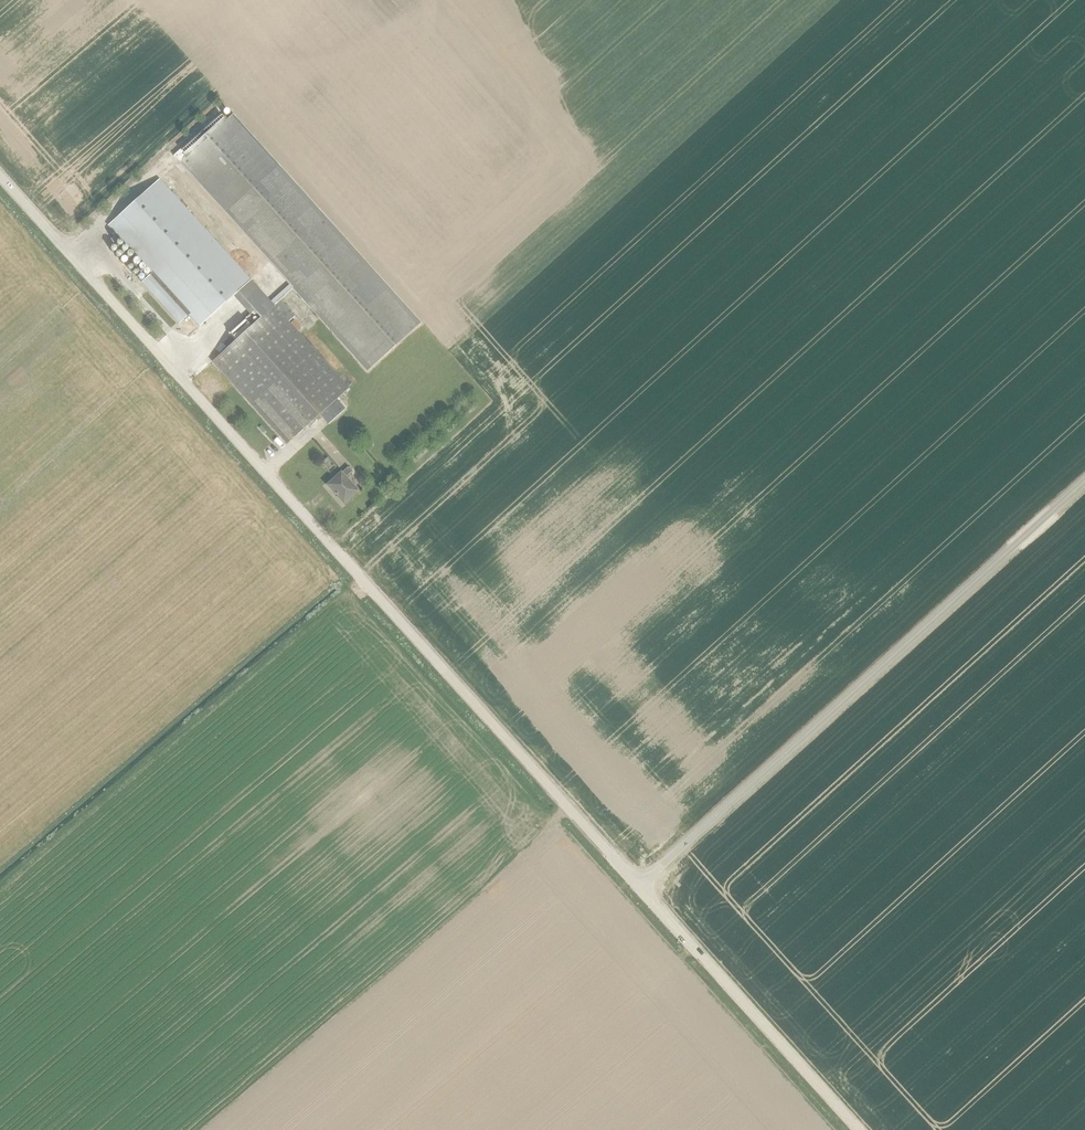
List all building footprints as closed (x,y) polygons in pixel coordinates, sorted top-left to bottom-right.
[(160,179),(109,225),(152,273),(143,282),(180,323),(190,315),(197,323),(245,280),(246,282),(249,285),(239,294),(255,311),(235,329),(229,334),(236,341),(213,361),(220,369),(218,371),(221,374),(223,373),(288,445),(320,416),(328,425),(345,409),(344,408),(350,403),(343,395),(349,389),(348,387),(352,383),(344,375),(340,379),(290,323),(289,322),(295,316),(281,301),(294,289),(369,372),(421,324),(278,166),(231,114),(226,119),(221,113),(174,155),(179,161),(226,213),(290,284),(270,301),(160,179)] [(353,472),(349,467),(328,486),(335,493),(334,493),(338,498),(339,497),(345,504),(348,501),(351,501),(355,498),(354,495),(358,492),(346,478),(353,472)]
